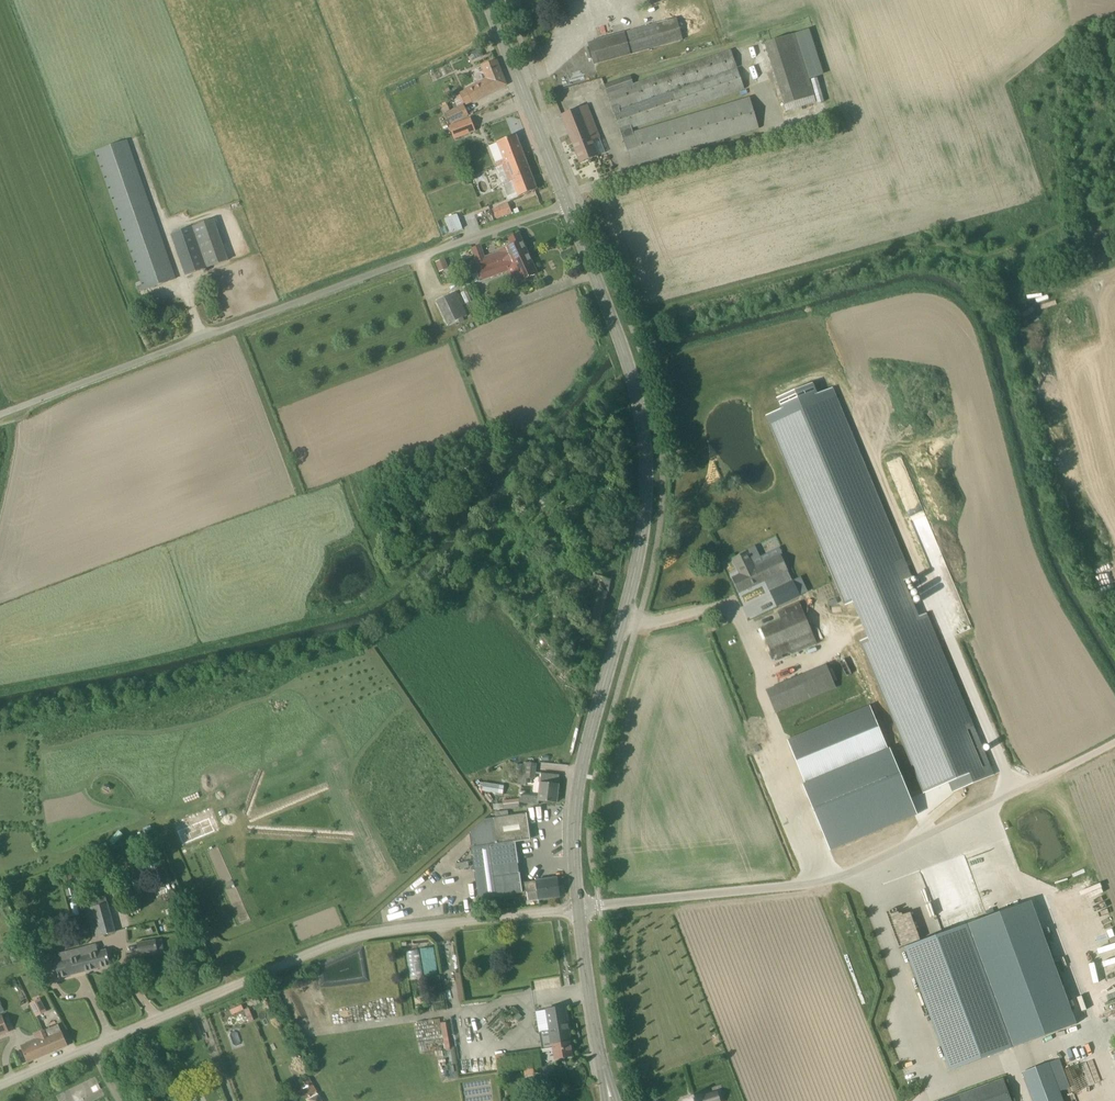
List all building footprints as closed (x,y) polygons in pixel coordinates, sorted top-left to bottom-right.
[(677,22),(676,18),(588,43),(588,44),(594,64),(682,39),(682,38),(677,22)] [(787,112),(815,102),(813,95),(814,95),(794,33),(764,43),(787,112)] [(469,54),(472,61),(483,56),(480,49),(469,54)] [(745,89),(731,49),(634,82),(631,76),(605,85),(632,165),(758,127),(749,97),(634,132),(632,128),(745,89)] [(473,101),(506,85),(497,60),(484,66),(489,78),(466,88),(467,90),(460,93),(461,96),(466,103),(466,104),(473,101)] [(450,123),(468,114),(464,105),(446,113),(450,123)] [(581,163),(599,156),(599,155),(593,141),(600,139),(601,139),(589,106),(562,115),(581,163)] [(455,138),(474,131),(470,119),(451,126),(455,138)] [(499,167),(525,157),(516,135),(497,143),(503,159),(497,162),(499,167)] [(593,141),(599,155),(605,152),(600,139),(593,141)] [(144,290),(176,279),(128,141),(96,151),(144,290)] [(537,189),(525,157),(499,167),(505,184),(513,181),(519,196),(537,189)] [(508,203),(492,209),(496,220),(512,214),(508,203)] [(208,267),(229,260),(214,219),(194,226),(208,267)] [(186,275),(207,268),(192,226),(171,233),(186,275)] [(513,258),(528,252),(523,240),(519,233),(508,238),(512,246),(496,253),(496,254),(477,261),(478,266),(510,254),(513,258)] [(538,274),(528,252),(513,258),(510,254),(478,266),(481,275),(515,263),(521,279),(538,274)] [(449,257),(435,260),(438,270),(451,267),(449,257)] [(448,325),(463,318),(468,316),(456,292),(437,301),(448,325)] [(765,413),(848,606),(855,603),(903,583),(914,578),(832,387),(819,392),(813,379),(777,394),(782,406),(765,413)] [(584,424),(589,420),(584,414),(580,417),(584,424)] [(596,534),(610,529),(621,525),(617,515),(607,518),(592,524),(596,534)] [(740,593),(791,570),(784,554),(762,564),(755,548),(748,552),(733,559),(740,574),(733,578),(740,593)] [(600,622),(611,579),(612,572),(596,568),(591,589),(583,587),(581,597),(589,599),(584,618),(600,622)] [(769,591),(782,619),(761,628),(770,650),(771,650),(775,661),(785,657),(817,644),(804,612),(824,602),(820,593),(825,591),(815,570),(769,591)] [(903,583),(855,603),(869,638),(860,641),(923,793),(949,782),(953,792),(994,775),(927,614),(918,617),(903,583)] [(776,712),(786,708),(836,687),(827,665),(767,690),(776,712)] [(805,782),(888,748),(870,706),(788,740),(805,782)] [(888,748),(805,782),(832,847),(915,813),(888,748)] [(530,779),(532,763),(524,762),(524,764),(520,764),(520,769),(513,769),(512,772),(507,772),(507,777),(518,778),(518,785),(526,786),(527,778),(530,779)] [(557,803),(559,784),(560,775),(542,773),(540,797),(521,795),(521,799),(503,801),(504,803),(494,804),(494,809),(504,809),(520,807),(519,802),(540,804),(540,802),(554,803),(557,803)] [(482,790),(495,792),(502,794),(504,786),(483,782),(482,790)] [(514,841),(530,839),(526,813),(509,816),(508,810),(495,812),(496,818),(485,819),(471,831),(478,899),(522,893),(520,882),(514,841)] [(205,811),(174,824),(180,837),(211,824),(205,811)] [(560,896),(557,878),(520,882),(522,893),(528,892),(536,891),(537,900),(560,896)] [(94,938),(115,933),(108,903),(87,909),(94,938)] [(968,924),(905,946),(950,1070),(1013,1047),(968,924)] [(156,940),(156,939),(137,942),(139,954),(158,952),(158,950),(163,950),(162,939),(156,940)] [(80,948),(85,972),(110,965),(106,950),(97,952),(97,949),(96,944),(80,948)] [(424,975),(437,973),(434,947),(421,949),(424,975)] [(52,963),(56,979),(85,972),(80,948),(60,953),(62,961),(52,963)] [(409,978),(423,976),(419,950),(406,952),(409,978)] [(37,1016),(47,1011),(40,999),(31,1003),(30,1004),(37,1016)] [(573,1056),(570,1042),(571,1042),(565,1006),(536,1012),(542,1051),(552,1049),(554,1059),(573,1056)] [(9,1032),(2,1015),(0,1016),(0,1036),(9,1032)] [(41,1031),(51,1053),(68,1046),(58,1024),(45,1030),(41,1031)] [(22,1049),(28,1062),(51,1053),(41,1031),(34,1034),(36,1039),(34,1040),(35,1043),(22,1049)] [(533,1072),(533,1068),(542,1067),(539,1049),(496,1055),(498,1073),(524,1069),(524,1073),(533,1072)] [(1049,1063),(1022,1073),(1032,1100),(1064,1100),(1049,1063)] [(1003,1080),(959,1095),(961,1100),(1011,1100),(1003,1080)]
